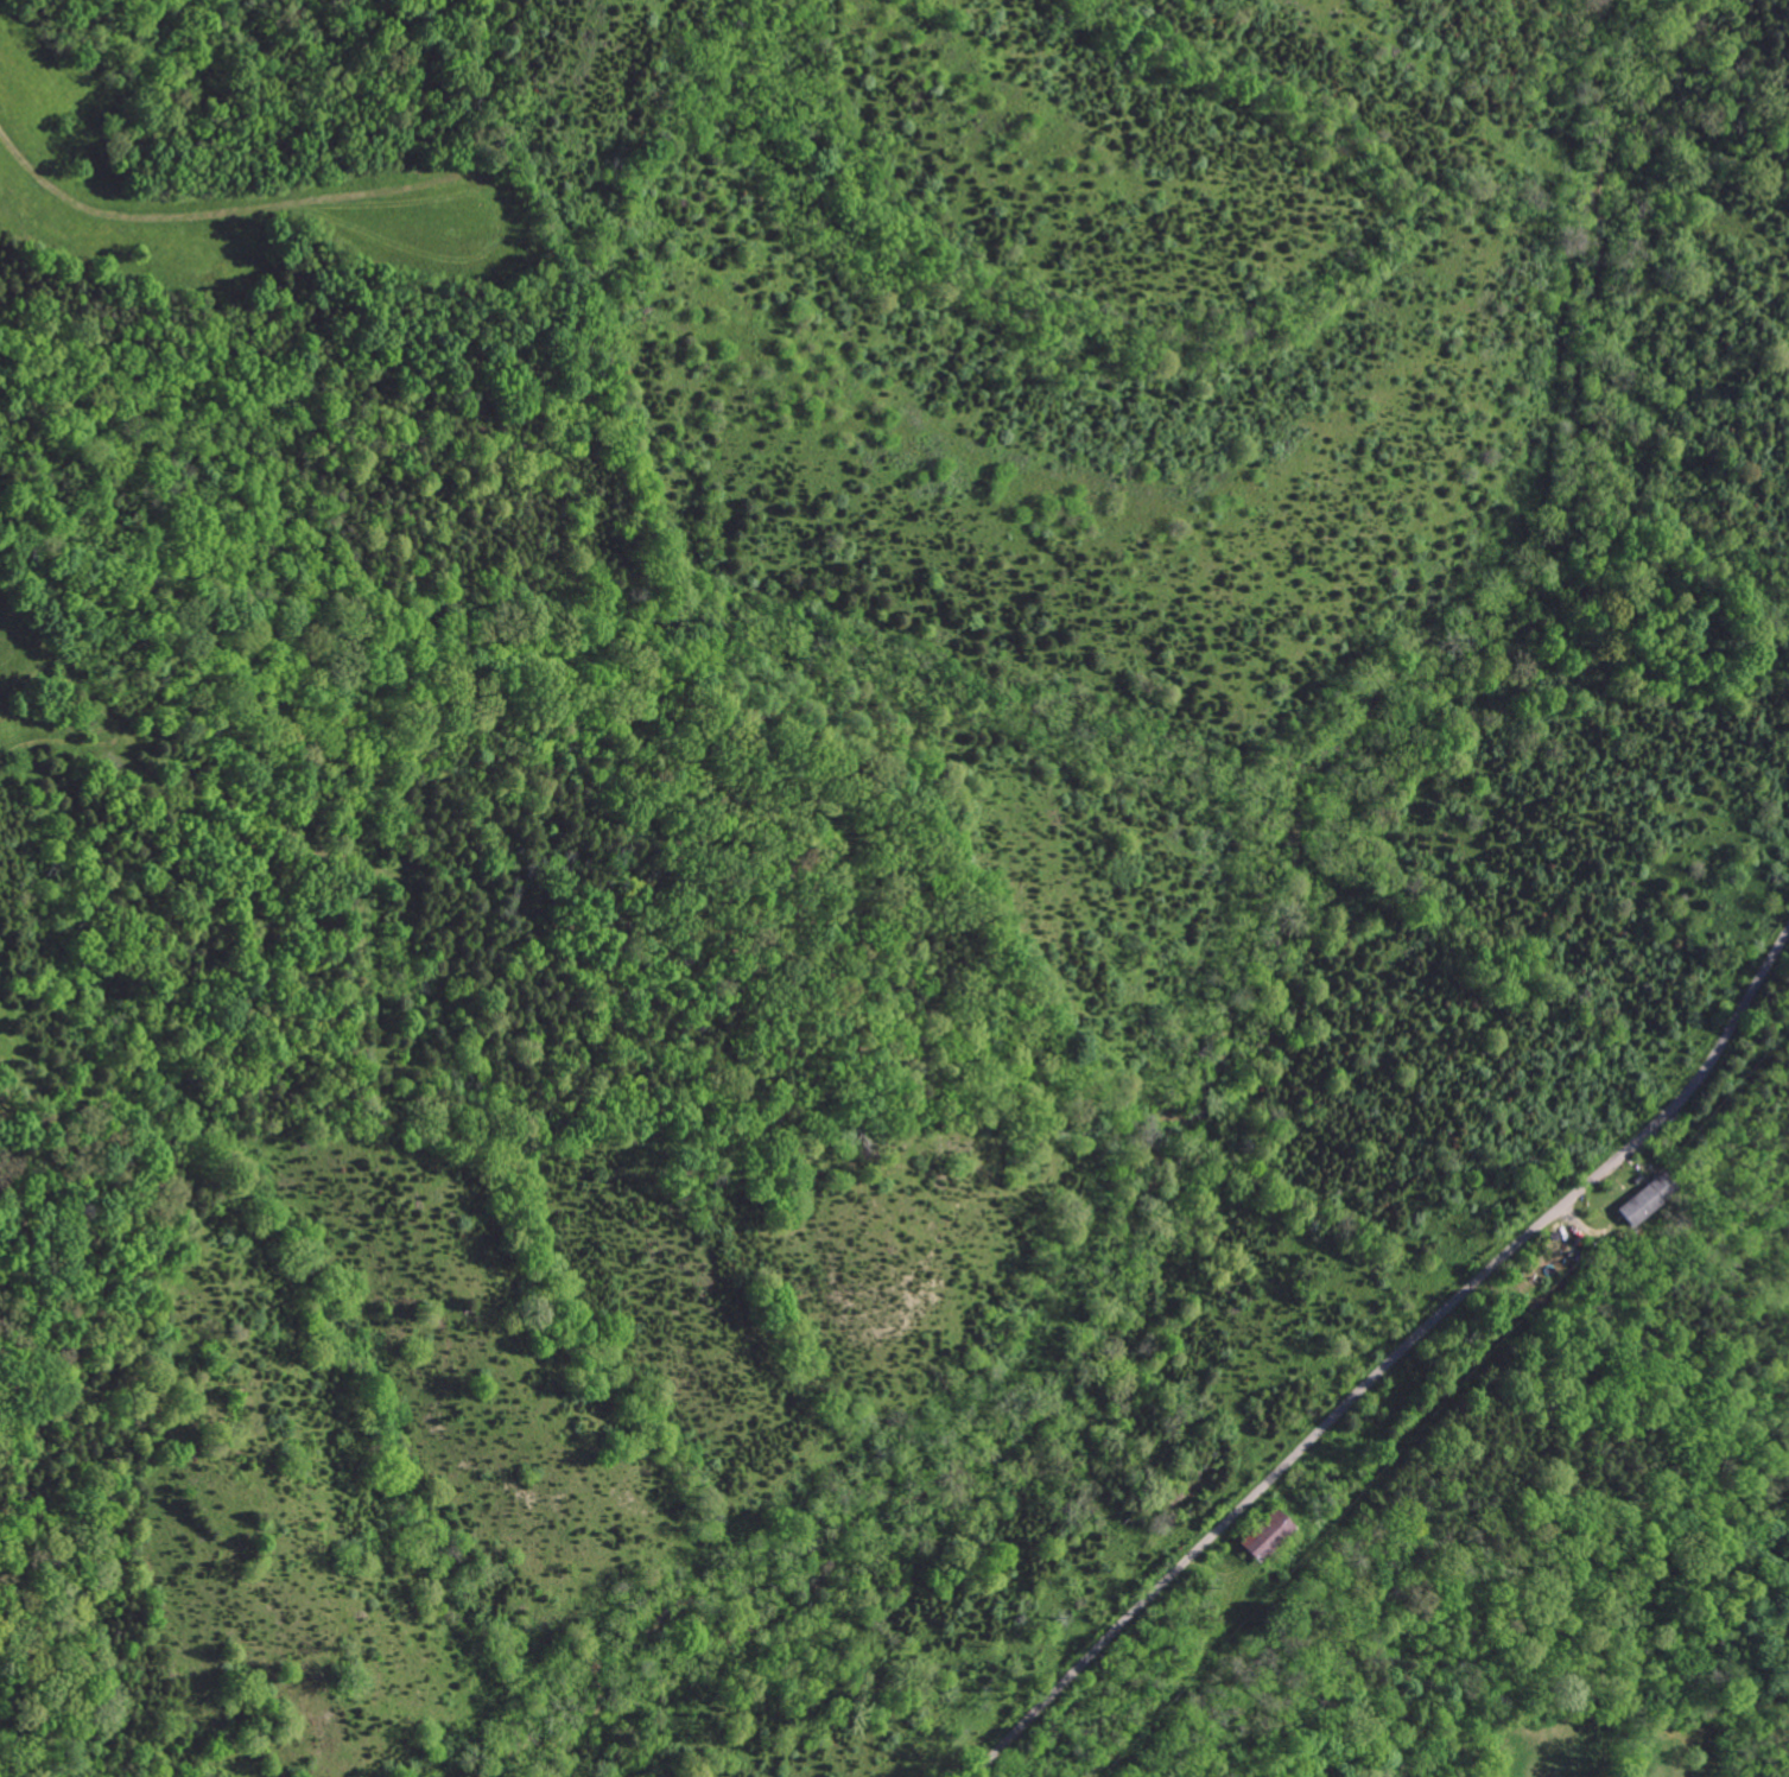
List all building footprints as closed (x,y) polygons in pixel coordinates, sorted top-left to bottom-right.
[(1625,1226),(1672,1191),(1658,1172),(1610,1207),(1625,1226)] [(1257,1563),(1291,1526),(1272,1509),(1239,1546),(1257,1563)]
